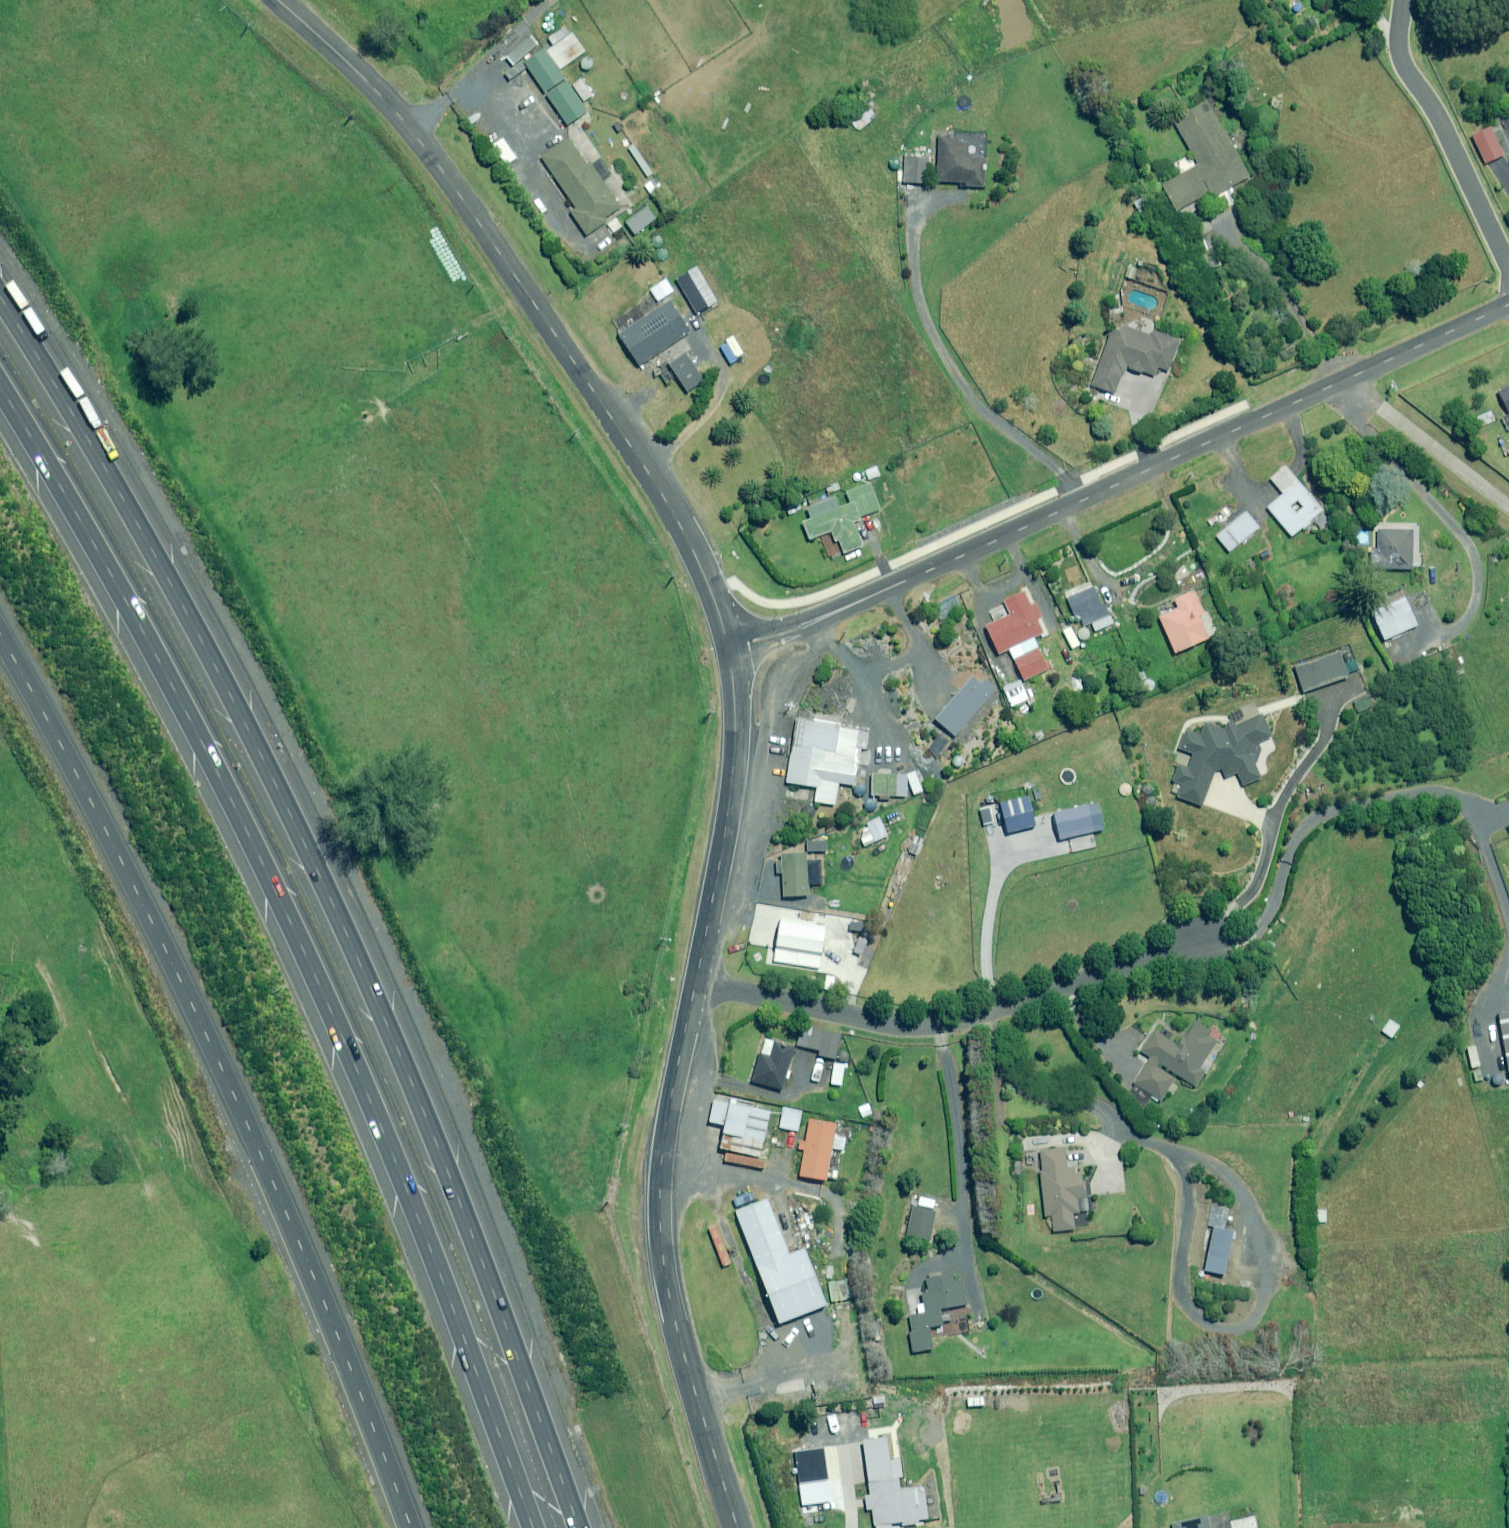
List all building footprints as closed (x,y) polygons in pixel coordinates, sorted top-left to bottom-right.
[(550,50),(563,68),(590,50),(577,31),(550,50)] [(547,52),(545,49),(525,63),(545,93),(565,79),(560,71),(547,52)] [(587,111),(567,82),(547,96),(567,125),(587,111)] [(1248,177),(1207,103),(1174,121),(1198,165),(1162,185),(1177,211),(1210,193),(1212,197),(1248,177)] [(613,175),(603,182),(591,165),(601,158),(579,125),(564,135),(568,141),(542,158),(575,207),(570,211),(586,235),(593,230),(595,233),(607,225),(613,233),(622,227),(616,218),(633,206),(613,175)] [(1504,155),(1490,127),(1472,136),(1486,164),(1504,155)] [(645,208),(624,224),(634,236),(655,221),(645,208)] [(674,292),(666,279),(650,289),(658,301),(674,292)] [(691,332),(670,301),(618,335),(638,366),(691,332)] [(1115,394),(1125,369),(1140,374),(1141,371),(1154,376),(1158,367),(1168,371),(1180,340),(1153,330),(1151,336),(1123,326),(1121,331),(1112,328),(1091,385),(1115,394)] [(705,382),(687,353),(669,364),(687,393),(705,382)] [(881,476),(877,466),(866,471),(869,480),(881,476)] [(1301,528),(1327,532),(1329,517),(1324,516),(1325,506),(1319,506),(1285,466),(1270,479),(1283,494),(1267,507),(1291,536),(1301,528)] [(880,511),(869,484),(847,493),(851,502),(840,507),(836,496),(806,507),(810,518),(802,521),(809,540),(834,530),(843,553),(861,545),(852,522),(880,511)] [(1259,528),(1240,504),(1224,517),(1231,525),(1216,536),(1229,552),(1259,528)] [(1412,570),(1414,531),(1377,529),(1376,549),(1371,549),(1370,568),(1412,570)] [(1112,627),(1093,586),(1066,599),(1076,619),(1082,616),(1093,637),(1112,627)] [(1046,632),(1026,590),(988,609),(995,622),(985,627),(999,654),(1009,649),(1024,681),(1049,669),(1034,638),(1046,632)] [(1211,638),(1192,592),(1175,600),(1179,609),(1159,617),(1174,653),(1211,638)] [(1417,625),(1404,598),(1372,613),(1385,640),(1417,625)] [(1348,677),(1339,652),(1295,667),(1304,692),(1348,677)] [(998,689),(986,678),(979,686),(971,678),(935,719),(955,737),(998,689)] [(1032,689),(1025,692),(1021,681),(1004,688),(1011,707),(1026,701),(1028,705),(1037,701),(1032,689)] [(1222,772),(1224,778),(1236,774),(1241,787),(1261,780),(1255,764),(1259,751),(1256,742),(1272,737),(1263,714),(1240,723),(1239,721),(1218,728),(1205,723),(1200,735),(1185,729),(1177,748),(1193,754),(1188,768),(1178,764),(1172,781),(1181,784),(1176,797),(1201,806),(1215,769),(1222,772)] [(839,728),(840,722),(813,718),(813,721),(797,719),(787,782),(817,787),(815,802),(835,805),(839,783),(854,785),(857,765),(854,764),(856,748),(866,749),(869,733),(839,728)] [(889,800),(890,795),(907,795),(907,775),(872,774),(871,795),(879,795),(879,800),(889,800)] [(1036,825),(1029,796),(1001,803),(1008,832),(1036,825)] [(1104,830),(1098,803),(1054,812),(1060,839),(1104,830)] [(888,835),(881,822),(858,833),(865,847),(888,835)] [(808,895),(806,853),(784,853),(784,861),(776,862),(776,873),(782,873),(783,886),(777,886),(778,896),(808,895)] [(826,927),(780,919),(774,961),(820,969),(826,927)] [(1400,1027),(1391,1020),(1383,1031),(1392,1038),(1400,1027)] [(1151,1058),(1129,1091),(1140,1111),(1151,1095),(1160,1101),(1178,1075),(1196,1088),(1206,1073),(1199,1069),(1221,1036),(1197,1021),(1179,1047),(1154,1031),(1141,1051),(1151,1058)] [(840,1034),(801,1026),(797,1046),(820,1050),(818,1055),(835,1059),(840,1034)] [(776,1040),(765,1037),(752,1081),(783,1090),(795,1046),(776,1040)] [(845,1065),(834,1063),(831,1084),(842,1086),(845,1065)] [(730,1098),(729,1103),(714,1099),(709,1122),(723,1125),(718,1148),(726,1149),(723,1161),(763,1169),(765,1158),(761,1157),(770,1111),(735,1104),(736,1099),(730,1098)] [(802,1111),(783,1108),(780,1127),(798,1131),(802,1111)] [(837,1124),(809,1120),(806,1142),(800,1141),(799,1149),(804,1150),(800,1176),(827,1180),(832,1148),(844,1150),(846,1138),(835,1137),(837,1124)] [(1067,1169),(1065,1148),(1039,1151),(1044,1216),(1052,1216),(1053,1231),(1074,1229),(1073,1212),(1079,1211),(1078,1201),(1086,1200),(1083,1168),(1067,1169)] [(789,1255),(767,1199),(736,1212),(779,1323),(826,1305),(804,1249),(789,1255)] [(1236,1210),(1213,1205),(1209,1225),(1214,1226),(1206,1271),(1225,1274),(1236,1210)] [(936,1212),(913,1207),(907,1235),(930,1240),(936,1212)] [(928,1291),(923,1292),(924,1303),(917,1304),(918,1314),(907,1316),(913,1352),(933,1348),(930,1326),(953,1323),(951,1305),(968,1303),(963,1274),(927,1280),(928,1291)] [(892,1478),(887,1439),(863,1442),(870,1495),(865,1496),(867,1510),(872,1510),(874,1525),(902,1522),(902,1525),(918,1524),(918,1520),(938,1518),(936,1498),(926,1499),(925,1488),(900,1491),(898,1477),(892,1478)] [(1208,1516),(1172,1525),(1173,1527),(1211,1527),(1208,1516)]
